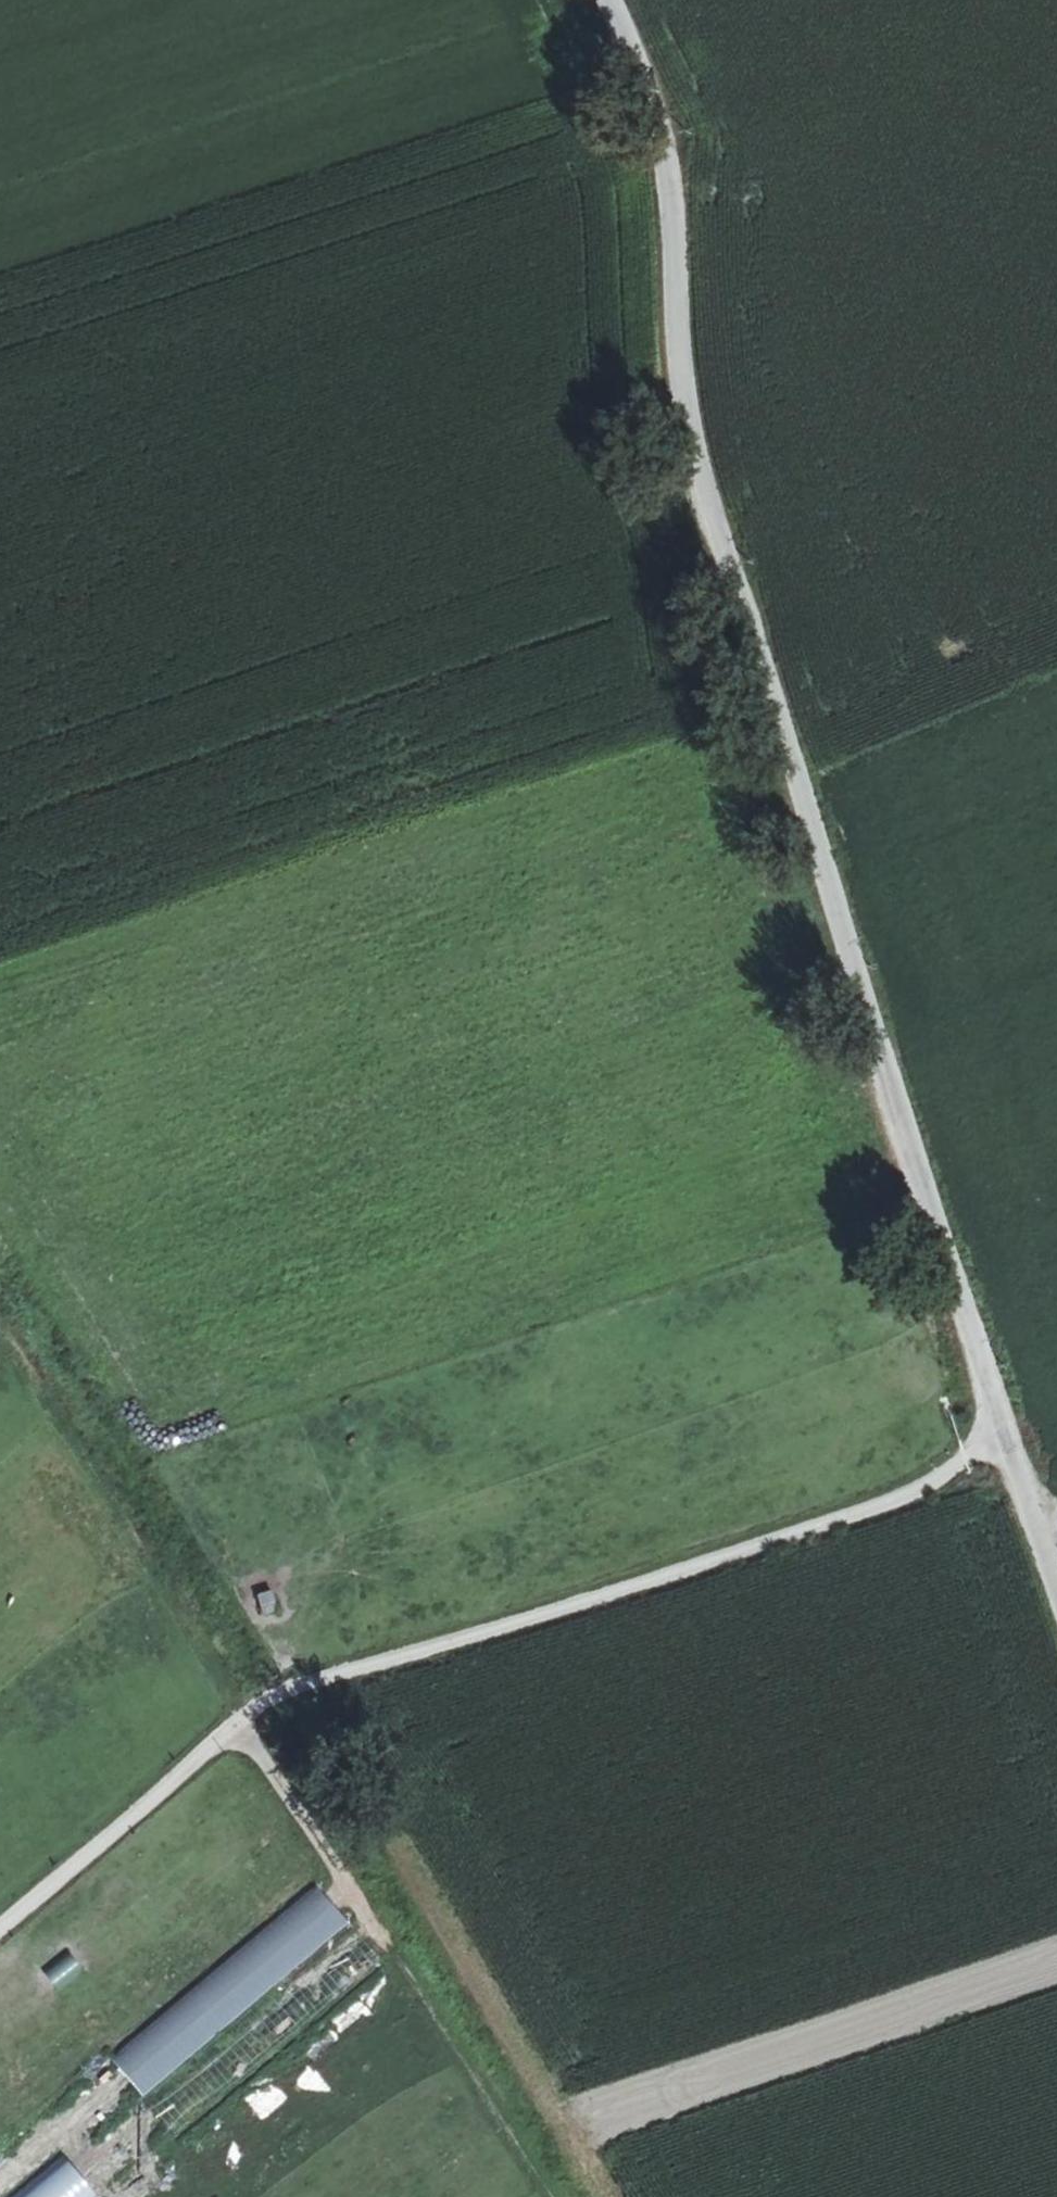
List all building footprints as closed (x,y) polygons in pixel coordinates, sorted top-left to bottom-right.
[(260,1614),(276,1610),(270,1587),(254,1591),(260,1614)] [(0,2143),(0,2196),(102,2196),(171,2143),(134,2097),(298,1970),(324,2003),(378,1961),(323,1891),(0,2143)]
